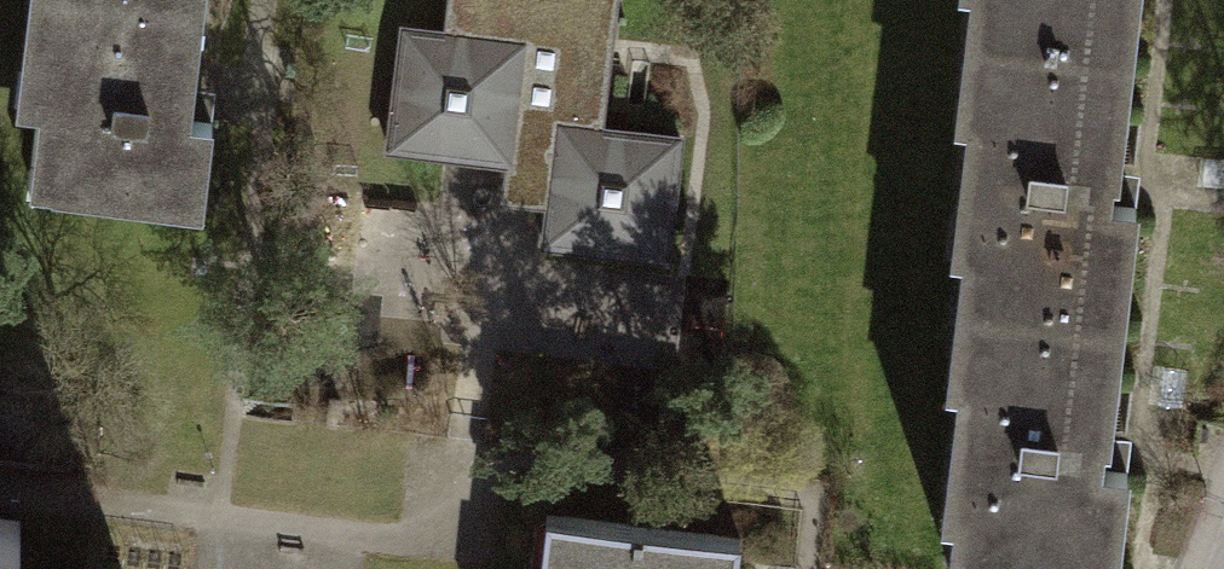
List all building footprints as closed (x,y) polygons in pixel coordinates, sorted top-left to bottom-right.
[(198,23),(201,0),(18,0),(17,2),(198,23)] [(615,0),(450,0),(446,40),(399,36),(385,171),(496,182),(493,214),(546,219),(541,262),(671,275),(684,143),(601,135),(615,0)] [(963,49),(1134,70),(1142,0),(957,0),(957,2),(969,3),(963,49)] [(17,203),(197,224),(208,126),(187,124),(198,23),(17,2),(4,121),(26,123),(17,203)] [(960,266),(955,312),(1123,333),(1138,213),(1110,209),(1113,187),(1119,188),(1134,70),(963,49),(953,134),(964,135),(948,264),(960,266)] [(1123,333),(955,312),(944,398),(955,399),(939,529),(953,531),(949,568),(1112,568),(1123,478),(1100,475),(1103,453),(1108,453),(1123,333)] [(737,545),(550,521),(544,568),(734,568),(737,545)] [(18,527),(0,525),(0,568),(14,568),(18,527)]
